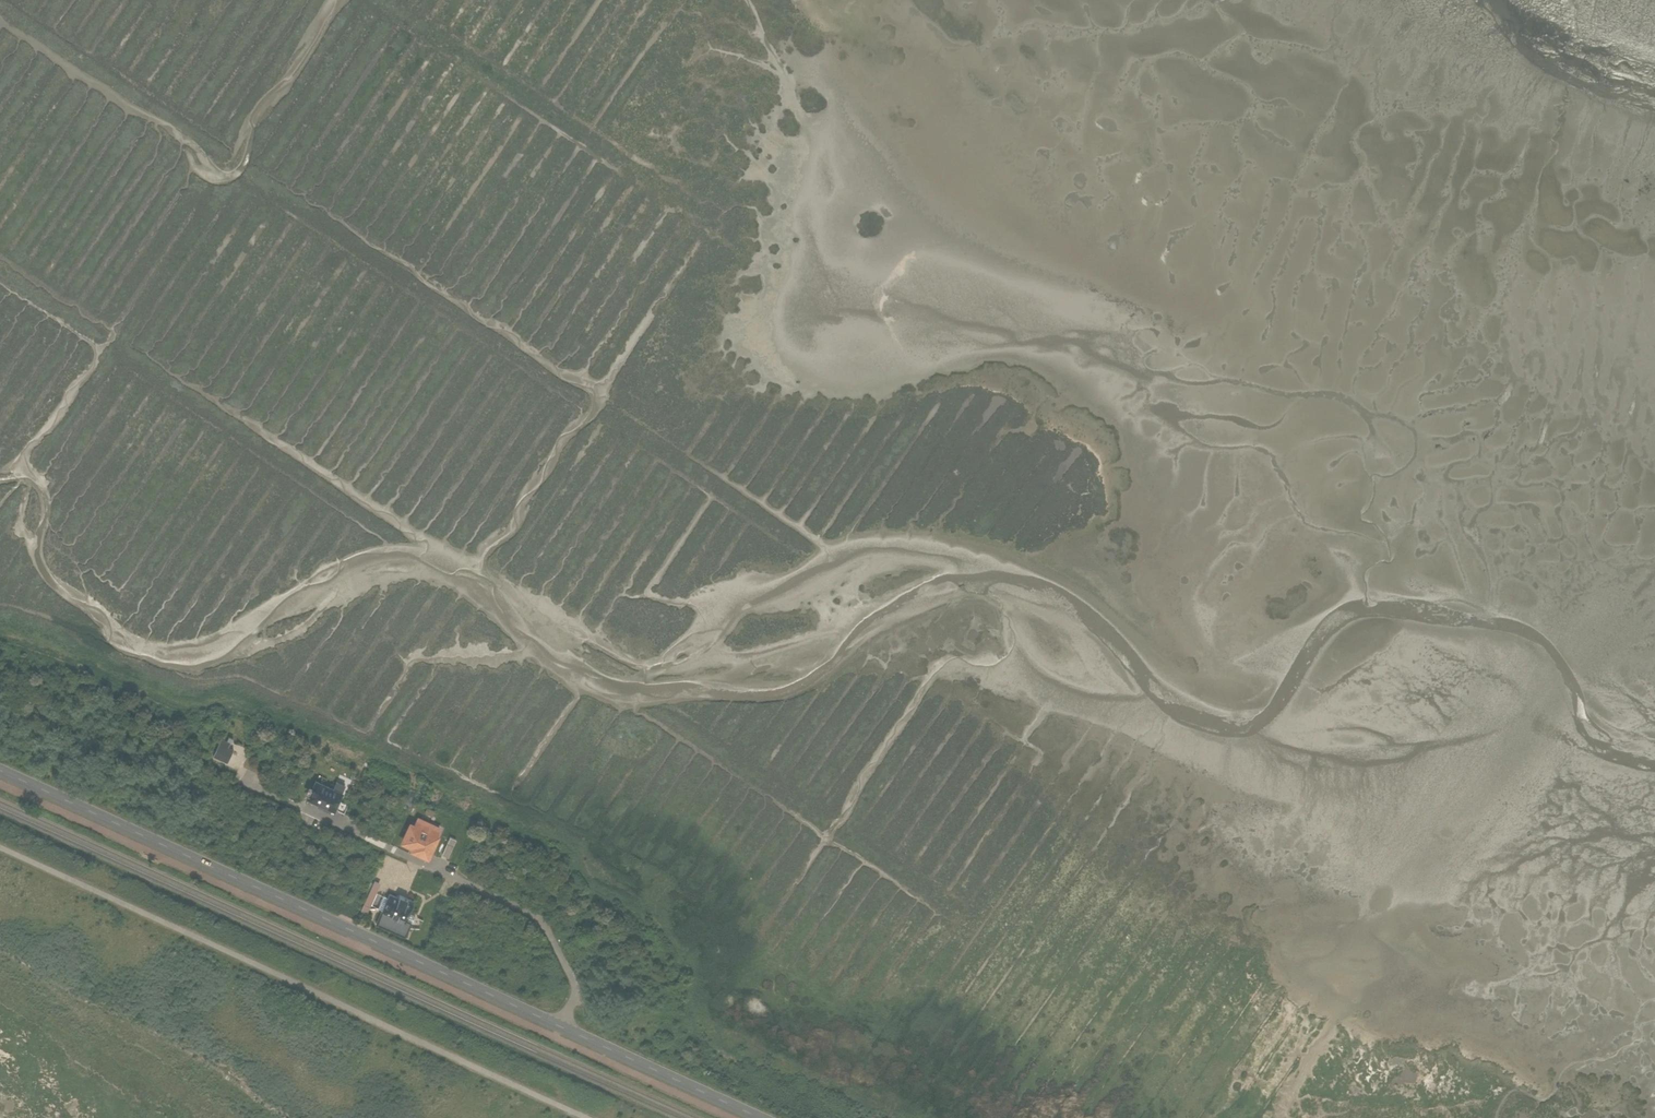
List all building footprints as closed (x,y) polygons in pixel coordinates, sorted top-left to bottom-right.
[(221,740),(213,758),(228,765),(234,751),(229,748),(231,744),(221,740)] [(345,772),(320,761),(317,768),(343,779),(345,772)] [(346,794),(317,780),(308,799),(319,804),(317,807),(336,816),(346,794)] [(415,826),(411,823),(402,843),(411,846),(409,851),(426,859),(428,855),(431,857),(442,832),(417,821),(415,826)] [(456,842),(449,839),(442,856),(448,860),(456,842)] [(381,888),(371,883),(358,912),(368,917),(381,888)] [(415,904),(390,894),(377,926),(407,938),(416,916),(411,914),(415,904)]
